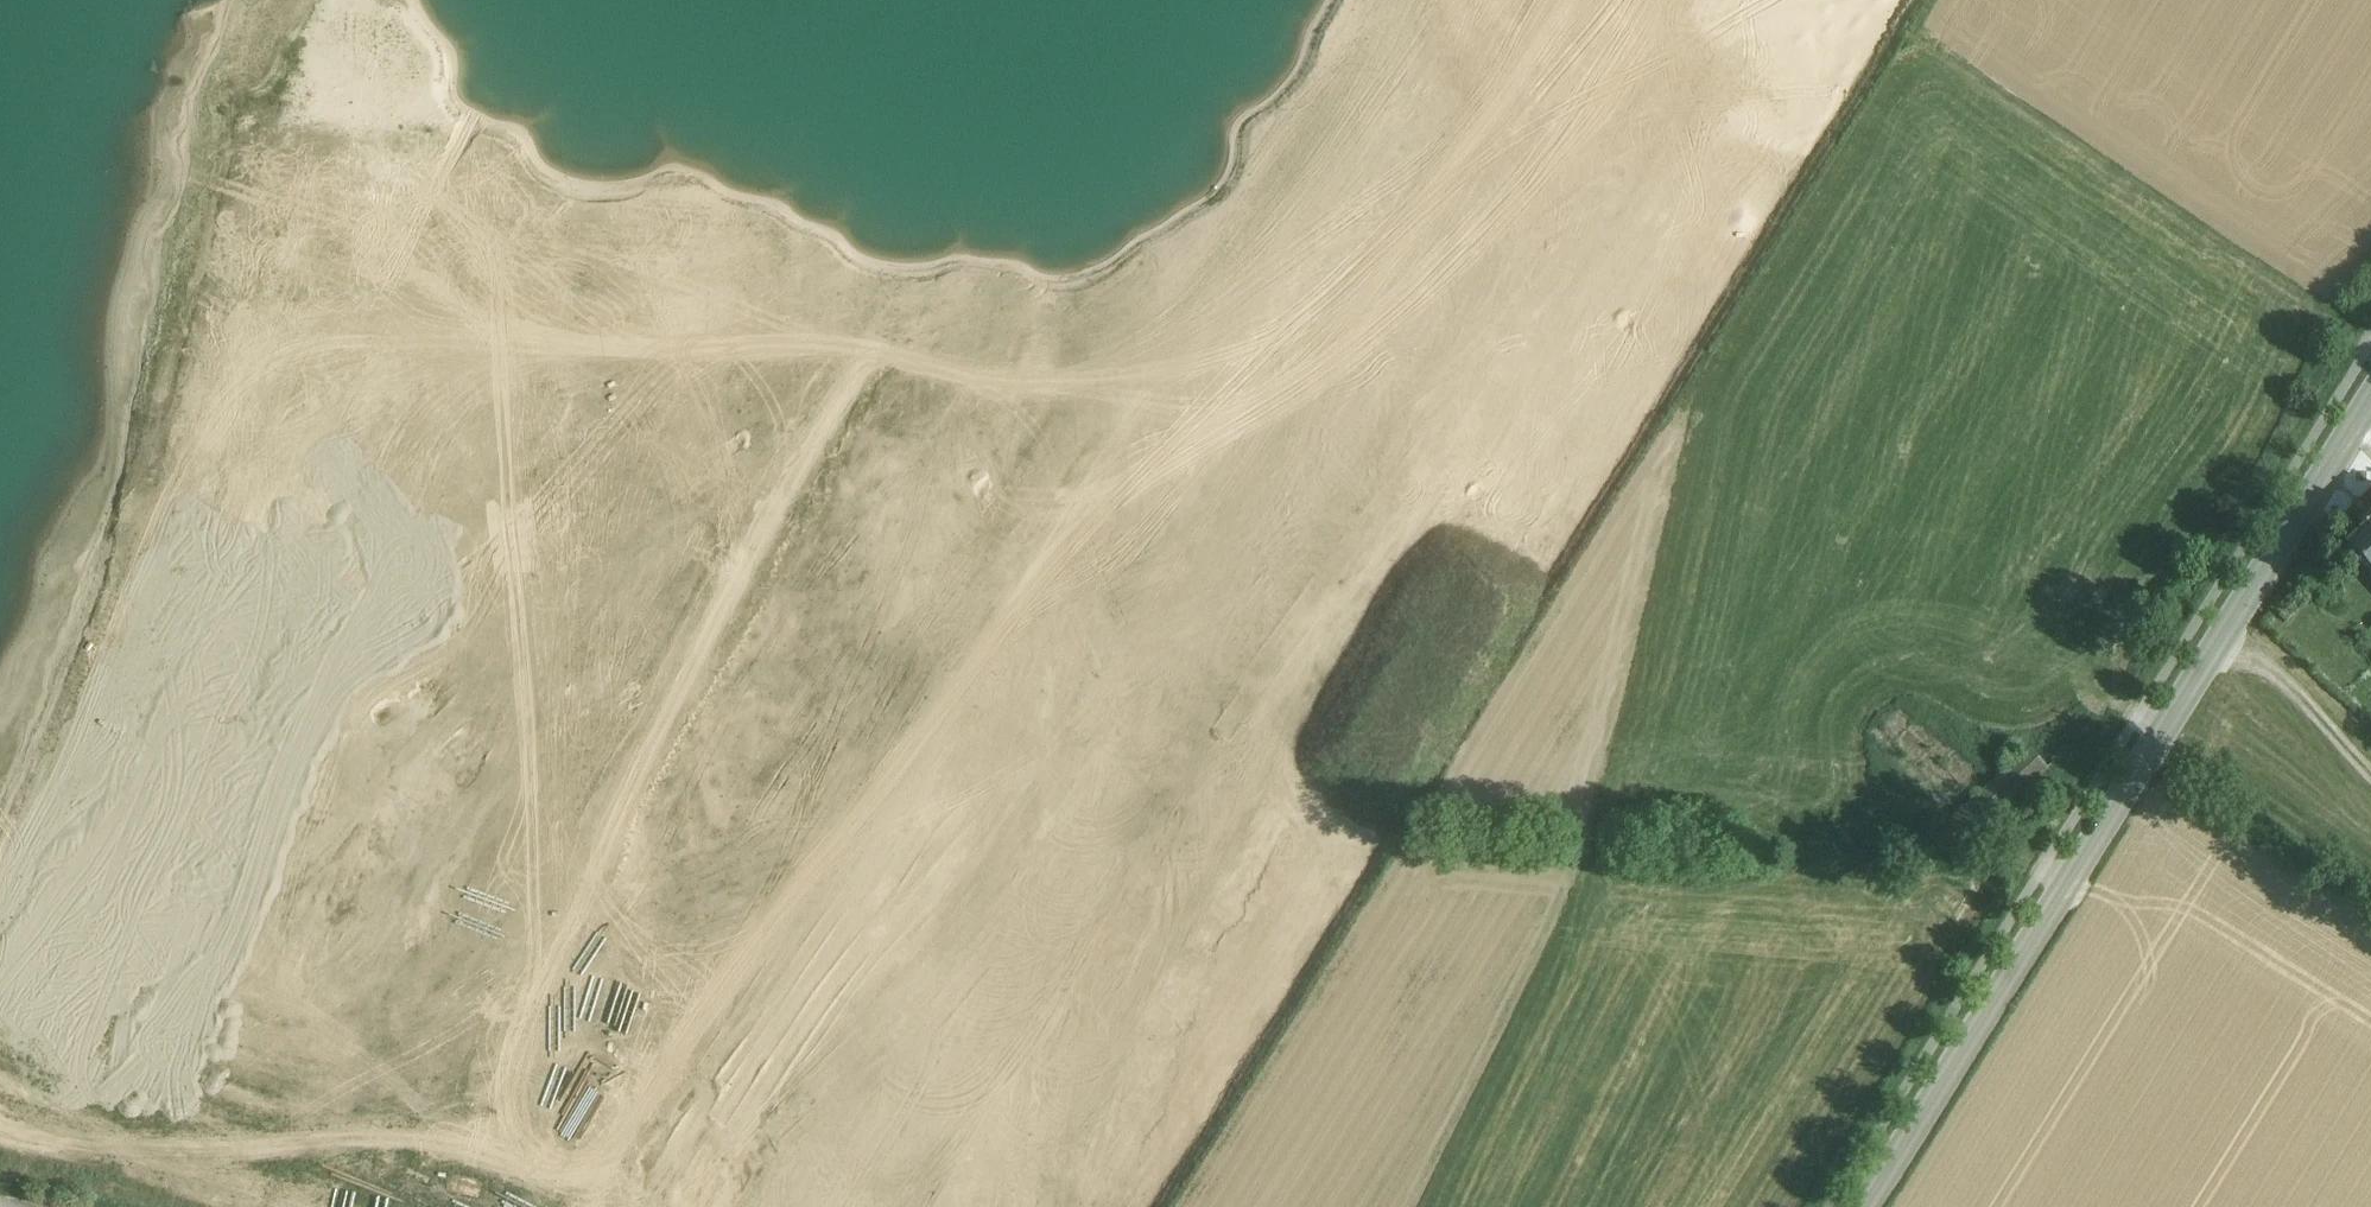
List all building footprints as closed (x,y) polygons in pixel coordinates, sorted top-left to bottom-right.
[(2364,525),(2367,528),(2347,547),(2370,573),(2370,518),(2364,525)] [(2049,768),(2031,749),(1941,831),(1958,850),(2006,807),(2027,787),(2049,768)]
